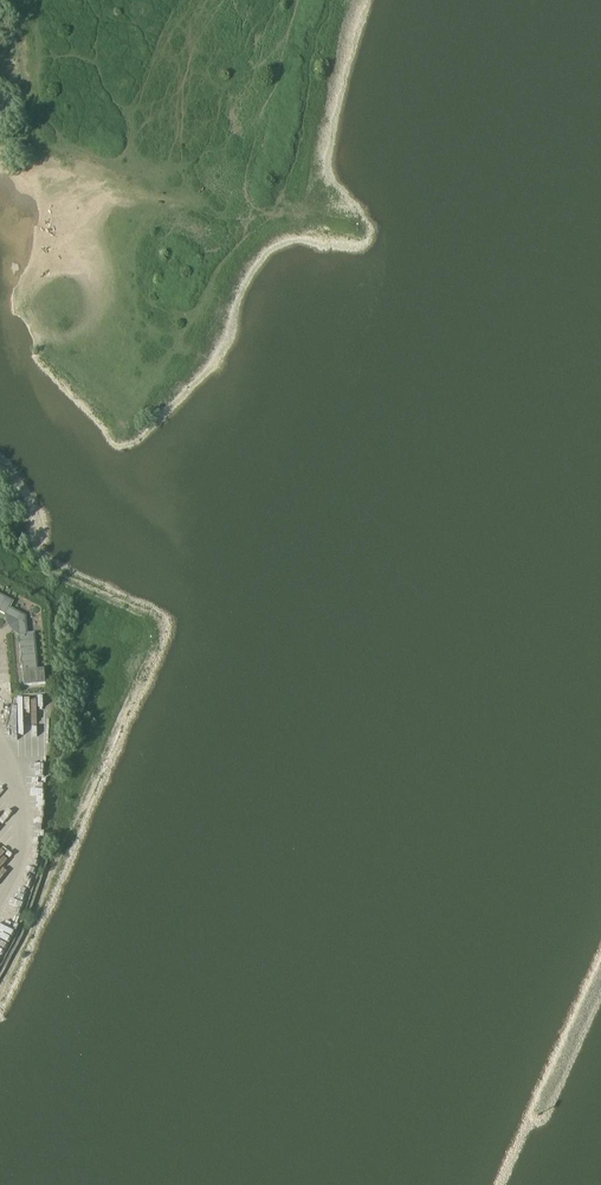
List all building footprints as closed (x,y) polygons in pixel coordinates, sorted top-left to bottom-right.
[(44,669),(37,670),(34,635),(27,635),(25,617),(9,609),(12,603),(0,596),(0,612),(18,622),(24,686),(46,684),(44,669)] [(27,710),(28,744),(35,744),(35,756),(45,755),(44,730),(40,730),(39,698),(19,699),(19,710),(27,710)] [(0,870),(16,852),(12,849),(0,861),(0,869),(0,870)]
